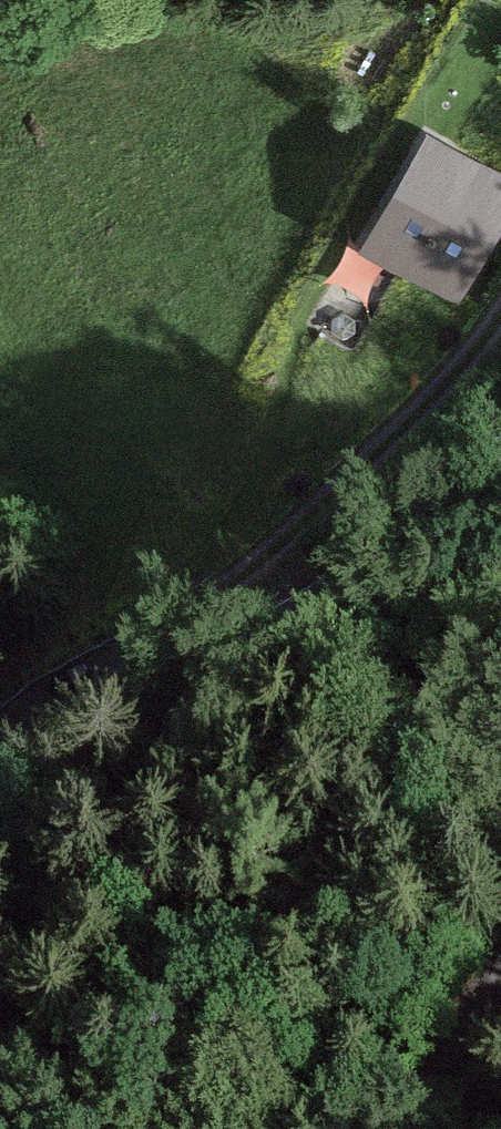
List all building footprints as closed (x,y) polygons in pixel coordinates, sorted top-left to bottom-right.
[(429,131),(365,249),(466,304),(500,240),(500,170),(429,131)]
